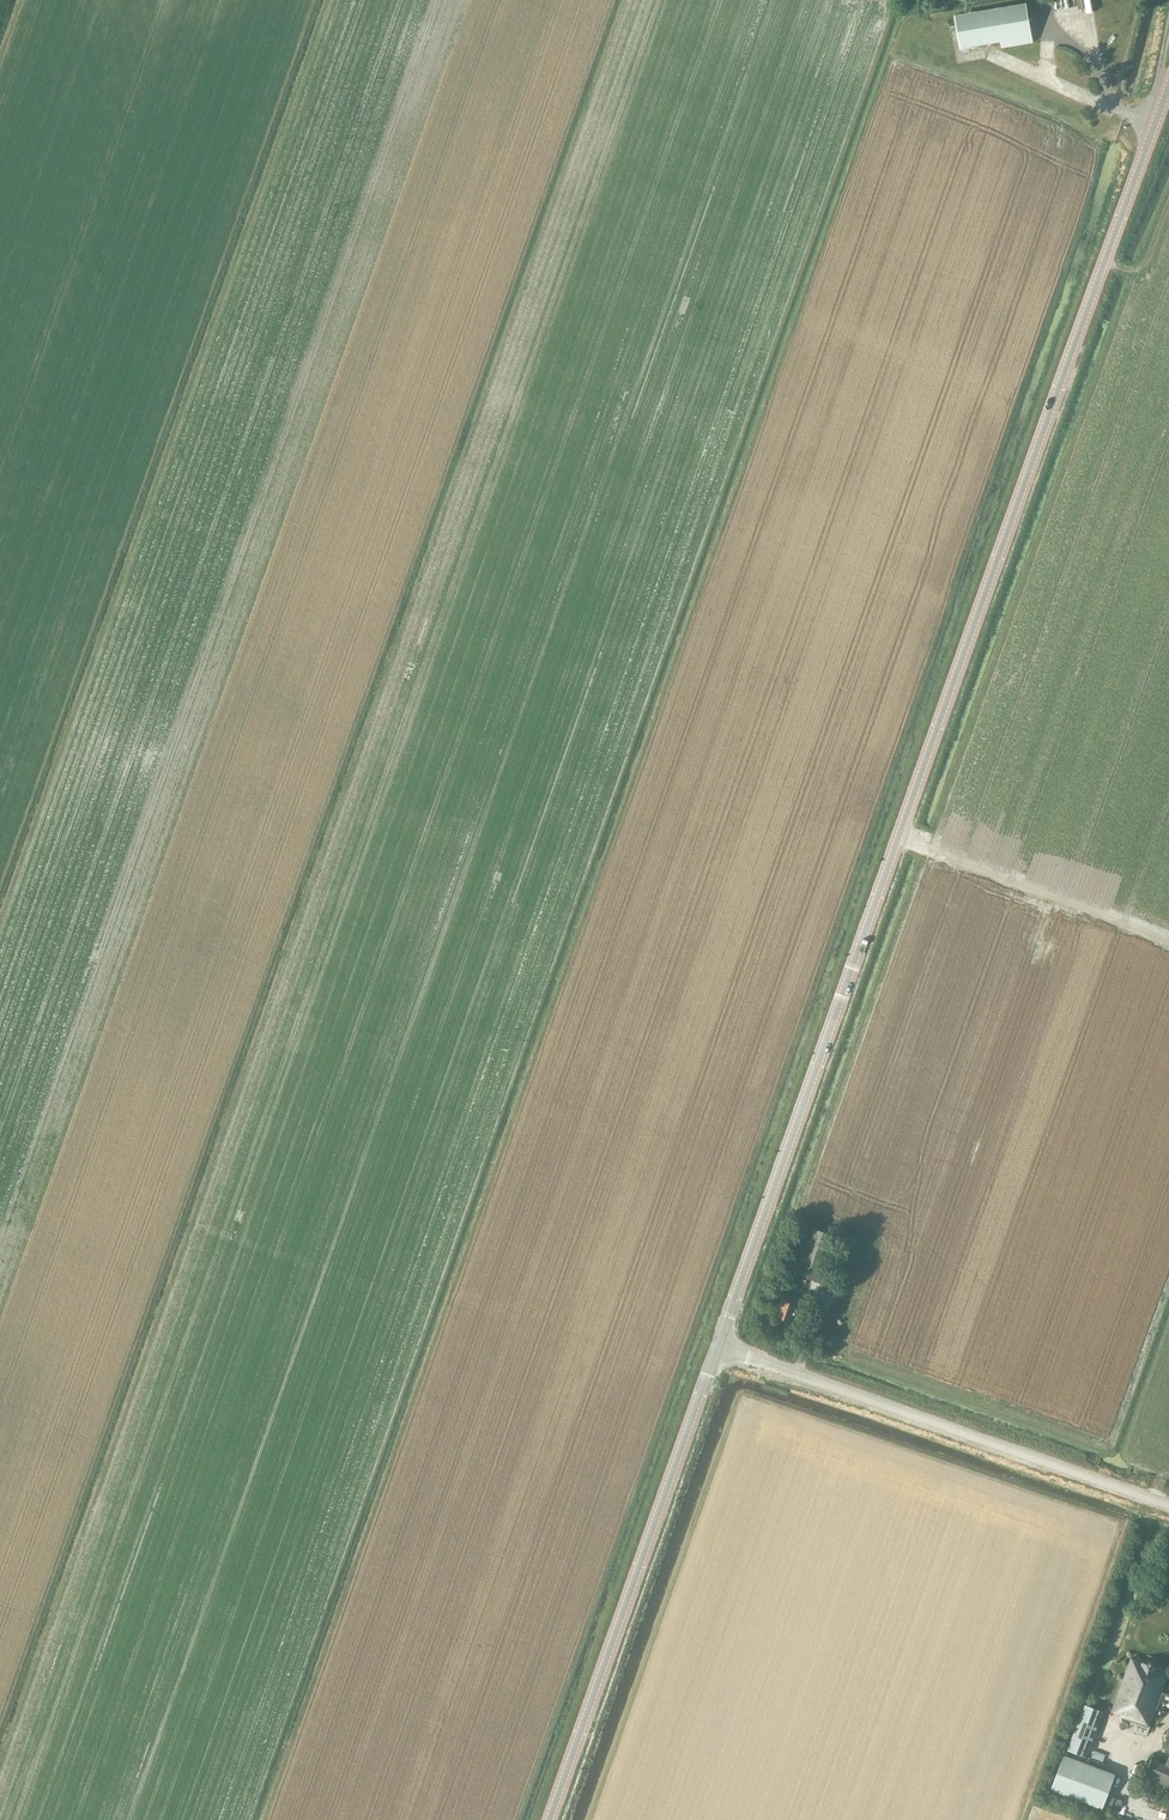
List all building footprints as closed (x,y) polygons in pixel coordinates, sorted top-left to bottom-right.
[(1017,5),(955,15),(961,48),(1002,41),(1022,37),(1017,5)] [(777,1315),(792,1320),(798,1304),(802,1306),(804,1301),(785,1294),(777,1315)] [(1121,1717),(1141,1724),(1139,1729),(1148,1732),(1150,1726),(1168,1670),(1133,1656),(1122,1683),(1115,1680),(1107,1699),(1104,1708),(1122,1715),(1121,1717)] [(1084,1703),(1067,1749),(1086,1756),(1103,1711),(1084,1703)] [(1052,1789),(1102,1808),(1115,1774),(1065,1755),(1052,1789)] [(1166,1763),(1152,1758),(1140,1786),(1168,1797),(1168,1757),(1166,1763)]
